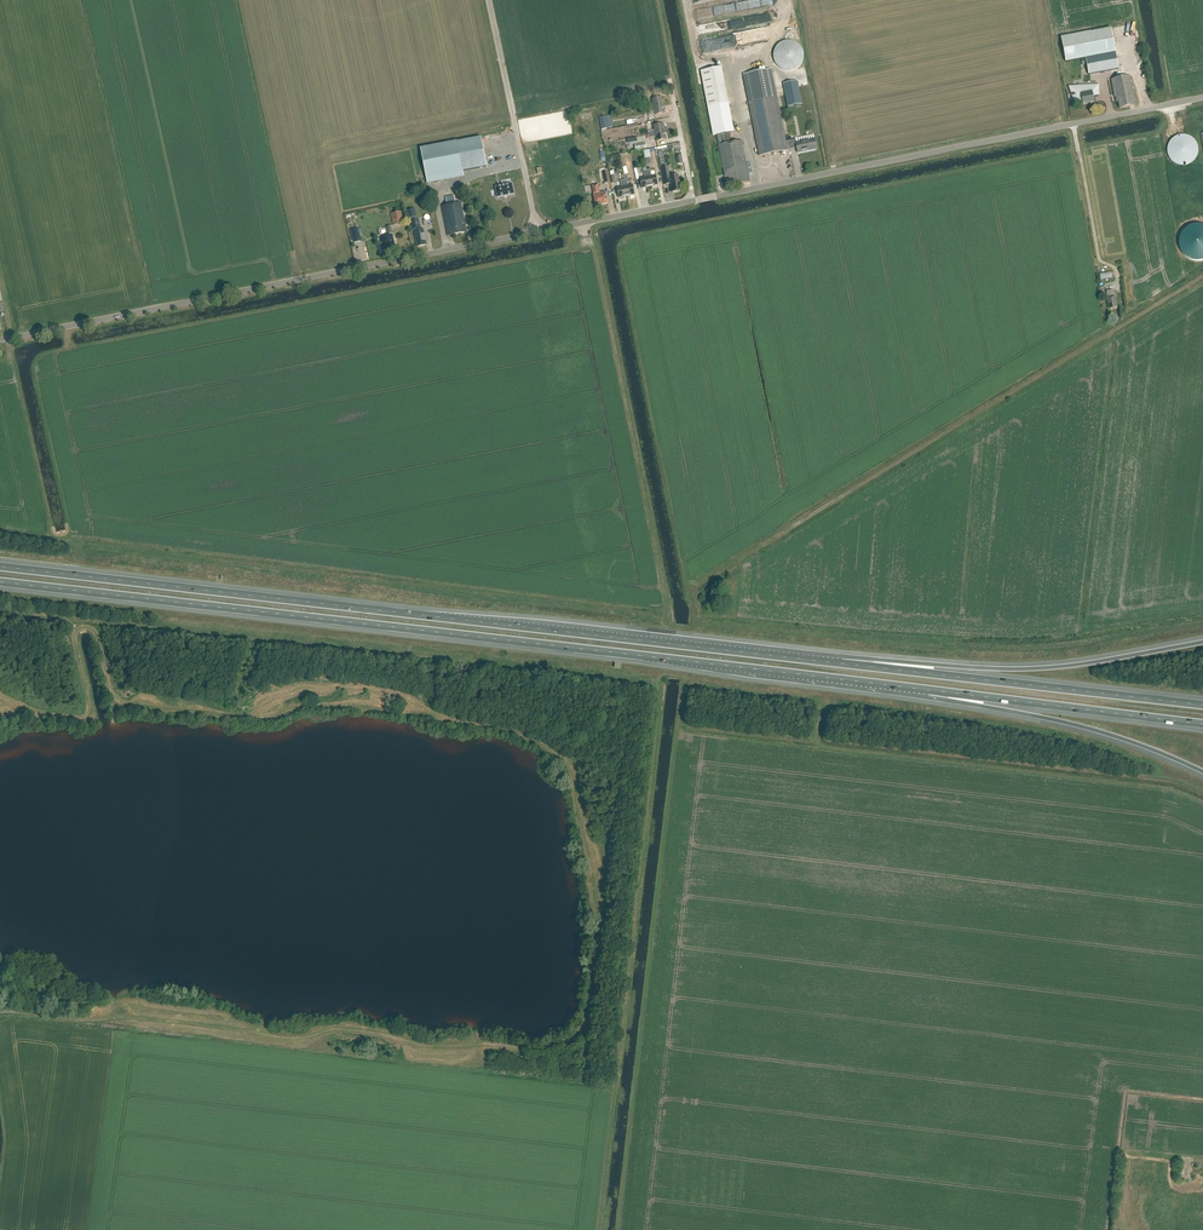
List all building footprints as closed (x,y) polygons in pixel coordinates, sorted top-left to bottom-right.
[(1091,31),(1061,37),(1066,62),(1085,58),(1088,75),(1118,69),(1115,53),(1110,28),(1091,32),(1091,31)] [(783,70),(787,71),(791,71),(795,70),(799,67),(802,64),(804,60),(804,56),(803,51),(801,47),(798,44),(794,41),(789,41),(785,41),(780,43),(777,46),(775,50),(773,54),(773,58),(774,62),(776,65),(779,68),(783,70)] [(797,148),(797,153),(816,149),(814,139),(796,142),(795,139),(785,141),(776,96),(771,69),(743,75),(748,101),(759,156),(787,150),(797,148)] [(1136,106),(1130,76),(1111,80),(1114,97),(1115,97),(1116,102),(1118,102),(1119,109),(1136,106)] [(1074,87),(1070,88),(1073,95),(1073,97),(1074,96),(1076,102),(1082,100),(1083,104),(1094,101),(1093,96),(1092,94),(1092,86),(1081,86),(1081,87),(1074,87)] [(647,108),(664,105),(662,97),(652,99),(653,104),(647,105),(647,108)] [(664,105),(647,108),(649,116),(665,113),(664,105)] [(598,117),(600,130),(609,128),(606,116),(598,117)] [(716,135),(725,134),(734,132),(733,128),(731,129),(730,121),(732,121),(731,117),(710,121),(713,136),(716,135)] [(649,134),(665,131),(663,123),(654,125),(655,130),(648,131),(649,134)] [(665,131),(649,134),(649,135),(649,137),(656,136),(657,141),(666,139),(665,131)] [(1197,145),(1197,143),(1196,142),(1195,141),(1194,140),(1193,139),(1192,138),(1191,137),(1190,137),(1189,136),(1188,136),(1186,135),(1185,135),(1184,135),(1182,135),(1181,135),(1180,135),(1178,136),(1177,136),(1176,137),(1175,137),(1173,138),(1172,139),(1171,140),(1171,141),(1170,142),(1169,143),(1169,145),(1168,146),(1168,147),(1168,148),(1167,150),(1167,151),(1167,153),(1168,154),(1168,155),(1169,156),(1169,158),(1170,159),(1171,160),(1171,161),(1172,162),(1173,163),(1174,164),(1176,164),(1177,165),(1178,165),(1179,166),(1181,166),(1182,166),(1183,166),(1185,166),(1186,166),(1187,165),(1189,165),(1190,164),(1191,164),(1192,163),(1193,162),(1194,161),(1195,160),(1196,159),(1197,158),(1197,157),(1198,155),(1198,154),(1198,153),(1198,151),(1198,150),(1198,149),(1198,147),(1198,146),(1197,145)] [(481,137),(421,149),(427,178),(487,167),(481,137)] [(725,187),(728,187),(743,184),(749,183),(741,141),(726,144),(718,146),(725,187)] [(670,176),(668,167),(661,168),(664,185),(670,184),(672,192),(680,190),(678,175),(670,176)] [(647,170),(650,186),(658,185),(656,175),(651,176),(650,169),(647,170)] [(642,188),(650,186),(647,170),(643,171),(645,177),(640,178),(642,188)] [(624,180),(626,196),(635,194),(633,184),(628,186),(626,179),(624,180)] [(618,198),(626,196),(624,180),(620,180),(622,187),(617,188),(618,198)] [(512,184),(495,187),(497,198),(514,194),(512,184)] [(599,193),(598,184),(591,186),(595,205),(601,204),(601,205),(607,204),(605,191),(599,193)] [(446,197),(448,205),(456,204),(454,195),(446,197)] [(456,204),(448,205),(442,206),(448,235),(467,232),(461,203),(456,204)] [(414,209),(407,210),(409,218),(416,217),(414,209)] [(392,226),(405,223),(402,212),(390,214),(392,226)] [(421,230),(419,218),(410,220),(412,230),(414,230),(418,247),(427,245),(424,229),(421,230)] [(359,229),(351,230),(353,243),(361,241),(359,229)] [(395,247),(392,235),(380,237),(381,244),(382,244),(383,246),(382,246),(383,253),(386,252),(386,254),(395,252),(394,247),(395,247)] [(1100,280),(1114,278),(1112,271),(1099,274),(1100,280)] [(1113,296),(1112,290),(1105,291),(1108,307),(1109,307),(1110,309),(1115,308),(1115,306),(1116,305),(1115,296),(1113,296)]
